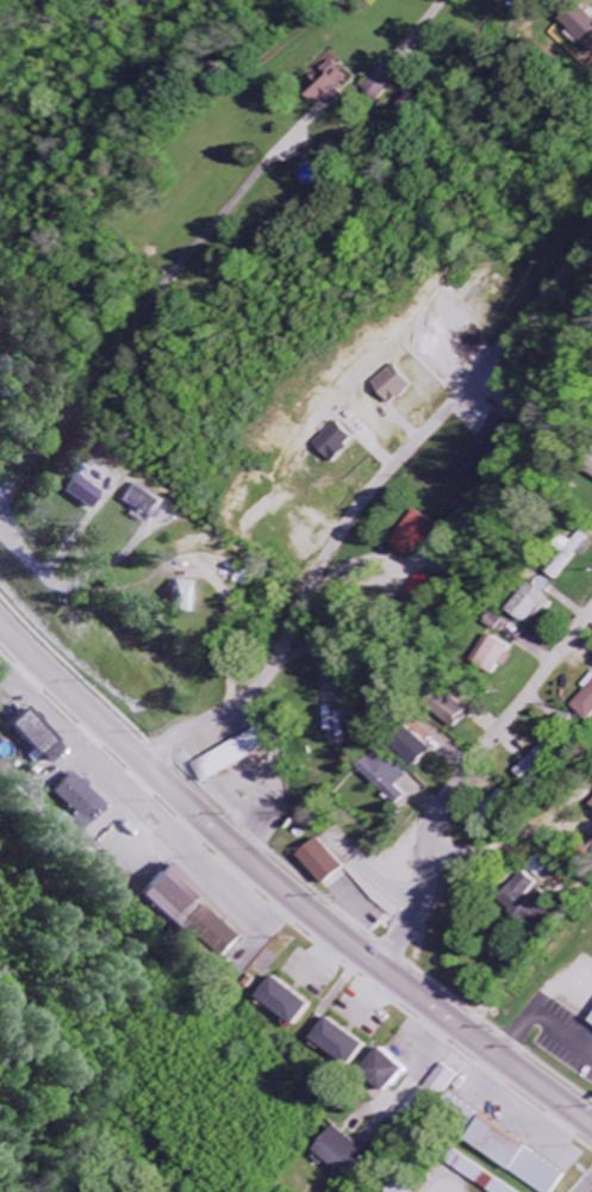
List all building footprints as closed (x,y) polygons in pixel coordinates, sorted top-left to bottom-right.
[(588,7),(574,25),(591,39),(591,10),(588,7)] [(341,88),(353,77),(332,54),(319,66),(326,74),(310,89),(323,104),(329,98),(337,106),(348,96),(341,88)] [(401,77),(384,67),(369,92),(386,102),(401,77)] [(402,406),(423,387),(402,364),(381,383),(402,406)] [(324,443),(344,465),(360,450),(355,445),(361,439),(346,422),(324,443)] [(105,493),(76,477),(67,495),(96,511),(105,493)] [(162,519),(169,499),(136,487),(128,507),(162,519)] [(443,522),(422,510),(402,547),(423,559),(443,522)] [(179,614),(205,614),(206,582),(179,582),(179,614)] [(533,625),(552,595),(535,584),(516,613),(533,625)] [(503,675),(508,666),(511,668),(521,649),(494,635),(480,663),(503,675)] [(591,715),(591,694),(582,707),(591,715)] [(475,712),(455,697),(442,714),(461,729),(475,712)] [(52,767),(68,752),(28,709),(12,724),(52,767)] [(214,786),(282,743),(270,725),(202,767),(214,786)] [(421,769),(438,753),(421,735),(404,750),(421,769)] [(522,775),(531,782),(554,752),(545,745),(522,775)] [(361,769),(401,807),(411,797),(399,786),(409,777),(380,749),(361,769)] [(74,774),(55,794),(88,826),(107,806),(74,774)] [(508,800),(501,793),(486,809),(493,816),(508,800)] [(352,870),(322,839),(304,856),(334,887),(352,870)] [(214,905),(171,864),(140,896),(183,937),(214,905)] [(530,897),(536,880),(522,875),(516,893),(530,897)] [(556,918),(548,913),(556,899),(540,891),(534,900),(530,898),(520,916),(548,932),(556,918)] [(250,940),(214,907),(195,927),(232,960),(250,940)] [(323,1007),(286,977),(270,997),(307,1027),(323,1007)] [(379,1047),(341,1019),(325,1041),(364,1069),(379,1047)] [(421,1068),(395,1049),(382,1066),(408,1085),(421,1068)] [(411,1116),(425,1126),(463,1072),(450,1062),(411,1116)] [(493,1118),(476,1143),(548,1191),(562,1191),(575,1173),(493,1118)] [(322,1150),(355,1181),(378,1156),(344,1126),(322,1150)] [(467,1160),(459,1173),(491,1191),(520,1191),(467,1160)]
